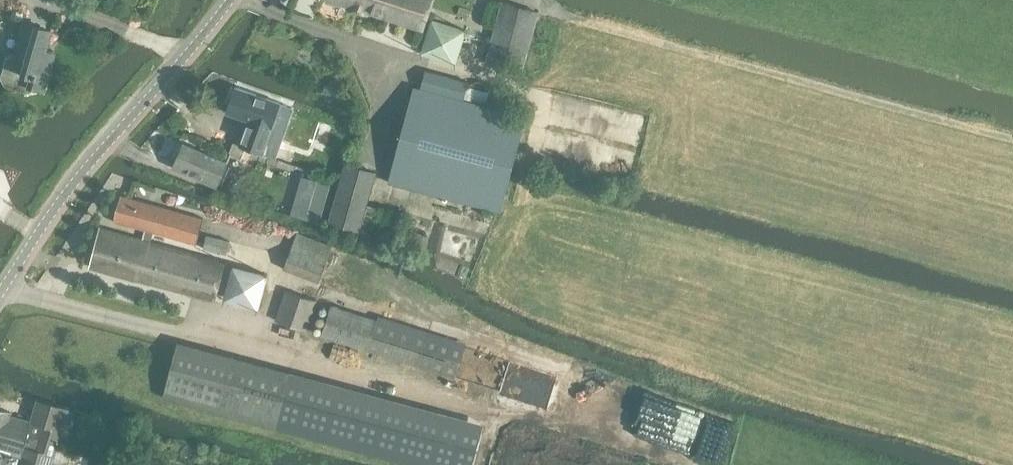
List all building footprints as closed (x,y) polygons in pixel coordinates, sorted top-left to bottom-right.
[(327,2),(340,6),(341,2),(351,5),(352,3),(367,8),(367,10),(422,28),(431,0),(327,0),(327,2)] [(502,3),(486,63),(522,73),(538,12),(502,3)] [(433,15),(421,51),(456,62),(468,27),(433,15)] [(13,53),(5,58),(0,76),(0,79),(4,85),(27,92),(35,87),(43,90),(54,53),(44,51),(50,30),(22,22),(13,53)] [(500,212),(525,117),(463,101),(468,83),(426,72),(421,90),(414,88),(389,183),(500,212)] [(327,83),(323,92),(335,96),(338,87),(327,83)] [(468,84),(466,97),(488,100),(490,88),(468,84)] [(249,121),(245,133),(241,146),(244,147),(264,154),(281,104),(236,88),(227,113),(249,121)] [(233,143),(229,154),(241,157),(244,147),(241,146),(233,143)] [(174,168),(216,186),(227,161),(185,144),(174,168)] [(280,146),(276,157),(290,162),(294,151),(280,146)] [(376,172),(344,163),(328,221),(360,230),(376,172)] [(317,180),(308,211),(322,215),(331,184),(317,180)] [(206,219),(155,205),(140,202),(122,197),(115,222),(146,230),(143,241),(101,230),(91,268),(93,268),(139,280),(139,279),(213,299),(213,300),(215,301),(225,263),(151,243),(154,233),(199,245),(206,219)] [(413,230),(406,247),(419,252),(425,235),(413,230)] [(297,234),(283,269),(318,282),(331,248),(297,234)] [(205,249),(226,255),(229,242),(208,237),(205,249)] [(231,263),(225,300),(262,305),(268,269),(231,263)] [(316,301),(312,299),(287,291),(277,321),(306,331),(316,301)] [(322,336),(456,378),(465,348),(331,306),(322,336)] [(291,381),(177,350),(166,397),(409,464),(476,464),(484,435),(291,381)] [(57,442),(66,410),(36,401),(30,422),(10,416),(11,412),(0,409),(0,425),(57,442)] [(57,442),(0,425),(0,449),(19,454),(16,464),(51,464),(57,442)]
